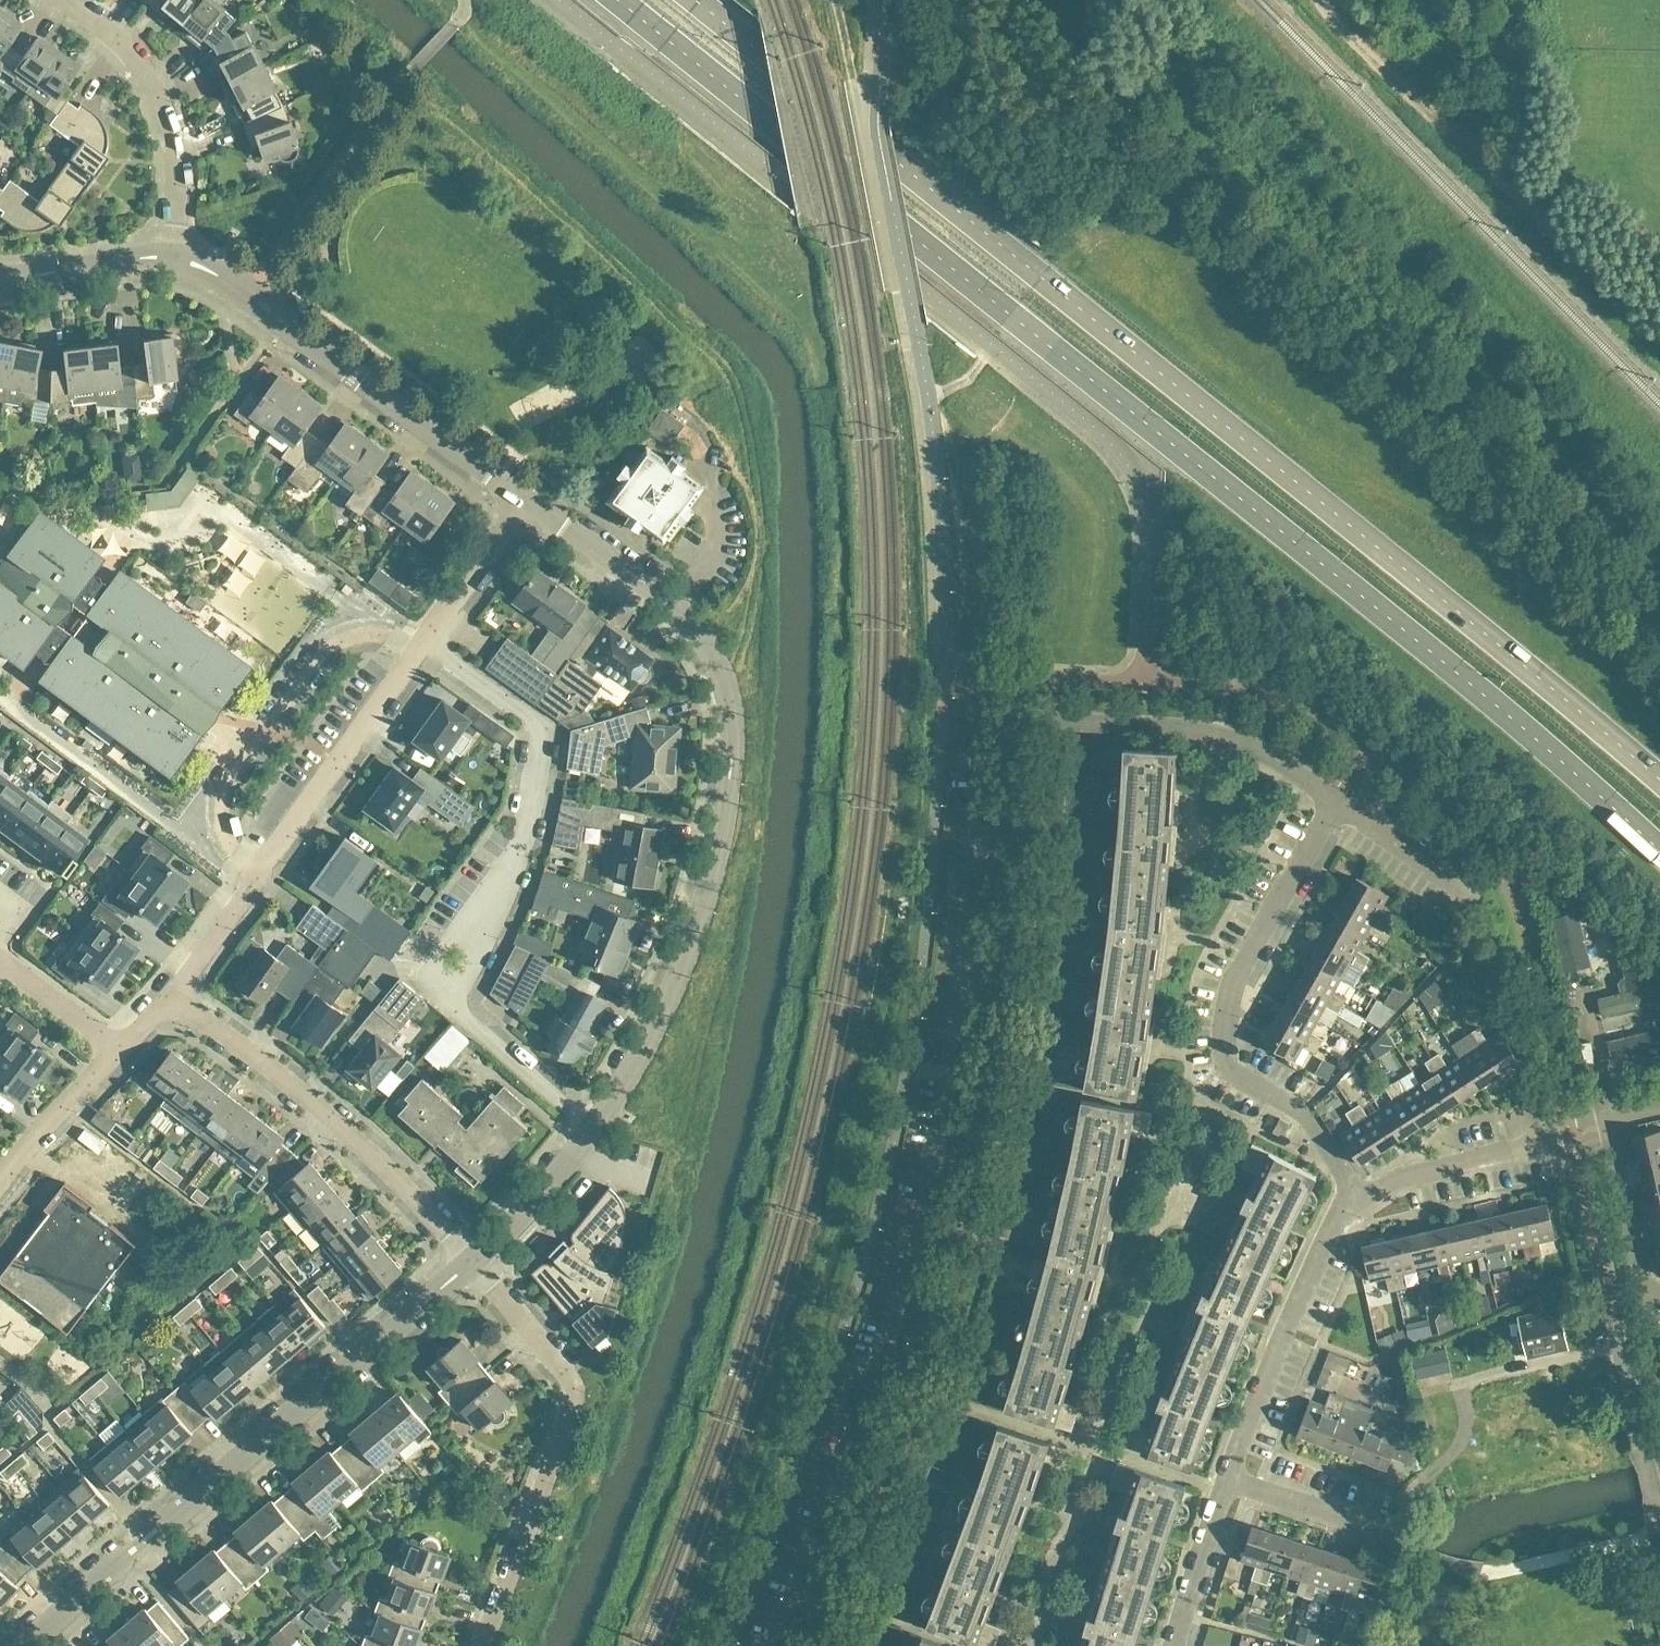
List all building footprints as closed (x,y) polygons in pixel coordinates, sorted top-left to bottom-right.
[(144,2),(165,19),(170,13),(180,21),(197,0),(146,0),(144,2)] [(234,18),(213,0),(197,0),(180,21),(189,29),(184,35),(205,52),(229,33),(225,30),(234,18)] [(2,69),(12,55),(4,49),(21,25),(1,10),(0,10),(0,71),(2,69)] [(264,67),(245,31),(232,38),(229,33),(205,52),(218,76),(225,73),(230,84),(264,67)] [(28,93),(58,51),(37,36),(19,60),(12,55),(2,69),(14,78),(12,81),(28,93)] [(59,94),(79,66),(58,51),(28,93),(57,113),(57,114),(67,100),(59,94)] [(283,105),(264,67),(230,84),(236,95),(229,98),(242,122),(283,105)] [(84,190),(109,156),(104,153),(106,150),(107,145),(107,140),(107,136),(106,131),(105,126),(103,123),(100,119),(97,115),(93,111),(81,102),(77,107),(67,100),(57,114),(57,113),(49,124),(79,145),(59,172),(84,190)] [(297,145),(283,105),(242,122),(251,148),(258,145),(262,158),(276,153),(277,155),(278,157),(279,158),(282,160),(283,160),(286,161),(289,161),(290,160),(292,160),(294,158),(295,157),(297,154),(298,152),(298,150),(298,148),(297,145)] [(30,152),(23,162),(30,167),(36,166),(40,159),(30,152)] [(84,190),(59,172),(39,200),(10,179),(2,189),(0,192),(0,209),(3,211),(0,215),(0,216),(13,225),(18,227),(21,229),(26,230),(30,230),(35,230),(40,230),(44,228),(48,227),(52,224),(55,222),(59,225),(84,190)] [(154,396),(152,381),(176,378),(173,355),(175,355),(177,354),(179,353),(180,352),(182,349),(183,347),(183,345),(183,342),(182,339),(181,337),(179,335),(178,334),(176,333),(174,333),(171,333),(150,335),(150,338),(143,339),(146,362),(132,364),(136,398),(154,396)] [(14,340),(0,338),(0,400),(3,401),(6,386),(14,340)] [(50,402),(51,374),(36,372),(40,348),(33,347),(34,344),(14,340),(6,386),(3,401),(17,403),(21,401),(22,397),(50,402)] [(136,398),(132,364),(119,366),(116,342),(109,343),(109,340),(89,343),(94,388),(96,401),(96,404),(137,407),(136,398)] [(94,388),(89,343),(69,345),(69,348),(62,349),(65,372),(51,374),(50,402),(72,399),(73,404),(96,401),(94,388)] [(274,429),(302,389),(286,377),(284,380),(278,376),(263,397),(252,389),(234,414),(249,424),(255,415),(274,429)] [(318,437),(307,429),(322,407),(317,403),(318,401),(302,389),(274,429),(292,442),(282,456),(297,467),(318,437)] [(670,445),(685,424),(663,408),(648,429),(670,445)] [(329,445),(318,437),(297,467),(288,478),(305,489),(311,489),(327,467),(340,476),(368,437),(352,425),(350,427),(345,423),(329,445)] [(384,485),(373,477),(388,455),(383,451),(384,448),(368,437),(340,476),(358,490),(348,504),(363,514),(384,485)] [(689,507),(704,486),(683,471),(686,467),(687,466),(672,455),(672,456),(672,457),(669,461),(647,445),(632,466),(628,463),(627,462),(618,475),(619,476),(623,479),(608,500),(629,515),(626,520),(626,519),(625,521),(639,531),(640,530),(643,525),(656,535),(664,541),(680,520),(684,523),(685,524),(694,511),(693,510),(689,507)] [(129,455),(123,461),(126,480),(143,478),(140,453),(129,455)] [(187,467),(175,483),(188,491),(194,482),(199,475),(187,467)] [(406,524),(434,484),(418,473),(416,475),(411,471),(395,493),(384,485),(363,514),(382,528),(393,514),(406,524)] [(462,531),(443,518),(455,503),(449,498),(451,496),(434,484),(406,524),(416,531),(408,542),(438,564),(462,531)] [(142,493),(98,496),(99,501),(119,500),(120,513),(143,511),(142,493)] [(215,708),(216,709),(221,701),(226,694),(243,671),(248,665),(119,571),(106,588),(104,582),(99,581),(94,574),(87,574),(100,557),(39,512),(7,555),(8,556),(0,567),(0,648),(16,660),(22,664),(34,646),(36,653),(42,653),(46,660),(53,660),(40,678),(44,680),(169,772),(190,744),(195,737),(201,729),(200,728),(210,715),(215,708)] [(600,616),(575,597),(575,596),(565,589),(565,590),(537,570),(527,584),(523,583),(516,592),(519,596),(515,601),(552,627),(532,654),(507,637),(486,667),(537,704),(600,616)] [(400,583),(390,595),(406,607),(416,594),(400,583)] [(654,671),(652,667),(649,664),(653,658),(610,628),(612,625),(600,616),(537,704),(559,719),(582,712),(603,683),(624,698),(636,682),(640,684),(644,685),(648,683),(654,676),(654,671)] [(643,696),(633,699),(636,709),(647,706),(643,696)] [(464,713),(443,699),(416,740),(443,759),(470,719),(474,722),(482,711),(471,703),(464,713)] [(680,728),(652,725),(647,706),(636,709),(572,729),(567,768),(599,774),(605,745),(631,737),(629,732),(636,730),(637,730),(632,787),(674,791),(676,767),(674,767),(676,746),(678,746),(680,728)] [(507,744),(514,733),(495,720),(487,730),(507,744)] [(26,750),(32,743),(21,735),(16,742),(26,750)] [(1175,778),(1177,751),(1123,748),(1122,775),(1175,778)] [(46,765),(52,758),(41,750),(36,757),(46,765)] [(52,758),(46,765),(57,773),(62,766),(52,758)] [(416,782),(395,767),(366,807),(380,817),(378,821),(395,834),(408,816),(405,814),(416,798),(426,805),(431,799),(463,822),(475,806),(424,769),(416,782)] [(9,774),(0,768),(0,786),(9,774)] [(91,788),(96,781),(86,773),(80,780),(91,788)] [(29,789),(28,788),(25,793),(6,779),(9,775),(9,774),(0,786),(0,827),(29,789)] [(1174,799),(1175,778),(1122,775),(1120,801),(1179,805),(1179,799),(1174,799)] [(96,781),(91,788),(102,796),(107,789),(96,781)] [(20,842),(52,800),(51,799),(48,803),(29,789),(0,827),(20,842)] [(645,818),(646,814),(648,814),(648,812),(563,796),(553,844),(580,849),(583,833),(584,824),(619,831),(619,830),(623,831),(614,879),(653,887),(657,866),(659,866),(659,865),(658,865),(661,851),(661,852),(662,851),(660,850),(664,829),(644,826),(645,818)] [(40,857),(72,814),(52,800),(20,842),(40,857)] [(1177,830),(1179,805),(1120,801),(1119,828),(1177,832),(1177,830)] [(1094,805),(1093,815),(1105,816),(1106,806),(1094,805)] [(72,814),(40,857),(64,875),(76,859),(72,857),(86,838),(66,823),(72,815),(72,814)] [(1174,860),(1177,832),(1119,828),(1118,831),(1116,854),(1174,860)] [(126,867),(171,901),(187,880),(164,863),(173,853),(150,836),(126,867)] [(342,905),(333,918),(391,960),(412,930),(411,929),(405,938),(405,937),(350,898),(355,891),(376,861),(348,842),(345,839),(347,837),(345,837),(310,885),(312,886),(313,884),(342,905)] [(1166,885),(1168,870),(1169,861),(1174,861),(1174,860),(1116,854),(1113,880),(1166,885)] [(156,922),(171,901),(126,867),(103,899),(125,916),(133,905),(156,922)] [(626,955),(632,941),(640,922),(628,917),(634,901),(544,871),(532,908),(549,914),(551,905),(590,917),(594,918),(582,947),(601,955),(596,966),(618,975),(619,972),(621,973),(624,972),(629,959),(628,956),(626,955)] [(1380,909),(1388,895),(1357,877),(1345,898),(1389,923),(1393,916),(1380,909)] [(1164,906),(1166,885),(1113,880),(1111,906),(1169,912),(1170,907),(1164,906)] [(1571,906),(1567,894),(1545,898),(1548,911),(1571,906)] [(1389,923),(1345,898),(1333,919),(1365,937),(1372,924),(1385,931),(1389,923)] [(76,934),(121,968),(137,947),(114,930),(123,919),(100,902),(76,934)] [(330,951),(347,928),(333,918),(313,904),(296,926),(330,951)] [(1166,939),(1169,912),(1111,906),(1109,926),(1108,932),(1166,939)] [(1357,950),(1365,937),(1333,919),(1322,939),(1366,964),(1370,957),(1357,950)] [(332,1005),(356,970),(372,948),(373,949),(374,948),(347,928),(330,951),(319,966),(310,978),(311,979),(313,977),(325,986),(323,988),(322,988),(296,1025),(322,1044),(344,1014),(332,1005)] [(536,953),(540,938),(520,931),(514,943),(516,944),(536,953)] [(1163,966),(1166,939),(1108,932),(1107,936),(1104,958),(1163,966)] [(106,988),(121,968),(76,934),(52,966),(75,983),(83,972),(106,988)] [(1366,964),(1322,939),(1310,960),(1341,978),(1349,965),(1362,972),(1366,964)] [(310,978),(319,966),(287,943),(277,957),(265,948),(249,970),(245,970),(240,977),(241,981),(239,984),(242,985),(242,990),(249,995),(253,994),(263,1001),(274,985),(278,985),(295,997),(293,1000),(294,1001),(310,978)] [(520,1013),(542,971),(559,981),(565,967),(536,953),(516,944),(490,992),(508,1008),(510,1004),(516,1009),(520,1013)] [(1153,992),(1156,968),(1162,969),(1163,966),(1104,958),(1101,984),(1153,992)] [(1354,985),(1341,978),(1310,960),(1298,980),(1343,1006),(1354,985)] [(1366,964),(1362,972),(1373,978),(1377,971),(1366,964)] [(1659,1008),(1659,1006),(1656,989),(1647,991),(1641,966),(1621,970),(1624,984),(1594,990),(1601,1021),(1659,1008)] [(590,1034),(606,1006),(593,998),(601,984),(565,967),(559,981),(573,989),(573,988),(577,991),(562,1018),(557,1015),(547,1032),(552,1035),(548,1043),(561,1050),(560,1051),(562,1053),(563,1051),(576,1059),(580,1051),(585,1054),(595,1036),(590,1034)] [(390,1067),(400,1054),(388,1044),(418,1007),(428,1016),(435,1008),(425,999),(399,978),(387,993),(378,1003),(354,1033),(368,1044),(348,1067),(352,1070),(349,1073),(361,1083),(364,1080),(373,1087),(384,1074),(396,1085),(403,1078),(390,1067)] [(1343,1006),(1298,980),(1287,1001),(1318,1019),(1325,1006),(1338,1013),(1343,1006)] [(1150,1014),(1153,992),(1101,984),(1097,1010),(1155,1018),(1156,1014),(1150,1014)] [(366,987),(361,999),(375,1006),(381,993),(366,987)] [(1411,1007),(1424,1016),(1436,999),(1422,990),(1411,1007)] [(1390,992),(1383,1003),(1396,1011),(1405,1001),(1390,992)] [(1311,1032),(1318,1019),(1287,1001),(1275,1022),(1319,1047),(1324,1039),(1311,1032)] [(1343,1006),(1338,1013),(1350,1019),(1354,1012),(1343,1006)] [(1151,1046),(1155,1018),(1097,1010),(1093,1036),(1151,1046)] [(36,1078),(51,1057),(29,1040),(37,1029),(15,1013),(0,1032),(0,1051),(36,1078)] [(1319,1047),(1275,1022),(1263,1043),(1294,1061),(1302,1047),(1315,1054),(1319,1047)] [(438,1040),(425,1055),(443,1071),(456,1056),(471,1039),(453,1023),(438,1040)] [(1519,1061),(1500,1031),(1486,1040),(1478,1027),(1471,1032),(1499,1074),(1519,1061)] [(1385,1029),(1376,1039),(1385,1052),(1396,1045),(1385,1029)] [(1499,1074),(1471,1032),(1451,1044),(1459,1057),(1479,1087),(1499,1074)] [(1606,1041),(1612,1077),(1659,1069),(1659,1032),(1606,1041)] [(1052,1036),(1050,1050),(1068,1054),(1070,1040),(1052,1036)] [(1146,1073),(1151,1046),(1093,1036),(1092,1040),(1088,1062),(1146,1073)] [(168,1096),(191,1065),(171,1050),(148,1081),(168,1096)] [(36,1078),(0,1051),(0,1083),(20,1098),(36,1078)] [(1479,1087),(1459,1057),(1447,1065),(1439,1053),(1432,1057),(1459,1100),(1479,1087)] [(1459,1100),(1432,1057),(1424,1062),(1433,1074),(1420,1082),(1439,1113),(1459,1100)] [(1136,1098),(1140,1075),(1146,1076),(1146,1073),(1088,1062),(1084,1089),(1136,1098)] [(180,1118),(186,1110),(210,1080),(191,1065),(168,1096),(161,1104),(180,1118)] [(482,1180),(528,1128),(514,1116),(524,1104),(504,1086),(467,1127),(458,1119),(463,1114),(422,1078),(406,1097),(410,1101),(399,1113),(436,1145),(438,1142),(461,1162),(455,1169),(474,1185),(480,1179),(482,1180)] [(1439,1113),(1420,1082),(1407,1090),(1399,1078),(1392,1083),(1420,1125),(1439,1113)] [(1306,1099),(1317,1088),(1308,1079),(1297,1090),(1306,1099)] [(205,1124),(228,1094),(210,1080),(186,1110),(205,1124)] [(1420,1125),(1392,1083),(1385,1087),(1393,1100),(1380,1108),(1400,1138),(1420,1125)] [(217,1147),(247,1108),(228,1094),(205,1124),(199,1133),(217,1147)] [(1148,1137),(1152,1113),(1082,1099),(1077,1126),(1129,1136),(1129,1134),(1148,1137)] [(1400,1138),(1380,1108),(1368,1116),(1360,1103),(1352,1108),(1380,1151),(1400,1138)] [(236,1161),(242,1153),(266,1123),(247,1108),(217,1147),(236,1161)] [(1380,1151),(1352,1108),(1345,1113),(1353,1125),(1340,1134),(1359,1164),(1380,1151)] [(1283,1137),(1290,1123),(1280,1117),(1273,1131),(1283,1137)] [(108,1133),(130,1149),(139,1138),(117,1122),(108,1133)] [(266,1123),(242,1153),(236,1161),(255,1176),(263,1166),(274,1174),(294,1153),(281,1142),(285,1138),(266,1123)] [(1125,1155),(1129,1136),(1077,1126),(1072,1152),(1124,1164),(1126,1156),(1125,1155)] [(1632,1136),(1638,1160),(1659,1155),(1659,1130),(1632,1136)] [(148,1145),(139,1138),(130,1149),(139,1156),(148,1145)] [(1316,1176),(1252,1143),(1241,1166),(1258,1174),(1257,1176),(1304,1200),(1316,1176)] [(1123,1171),(1124,1164),(1072,1152),(1070,1157),(1066,1178),(1117,1190),(1122,1171),(1123,1171)] [(290,1210),(326,1180),(310,1161),(305,1165),(294,1153),(274,1174),(268,1180),(277,1190),(275,1192),(290,1210)] [(1638,1160),(1643,1183),(1659,1179),(1659,1155),(1638,1160)] [(154,1167),(165,1176),(172,1167),(160,1158),(154,1167)] [(183,1176),(172,1167),(165,1176),(177,1185),(183,1176)] [(1304,1200),(1257,1176),(1248,1194),(1247,1193),(1243,1201),(1292,1224),(1295,1219),(1304,1200)] [(75,1178),(60,1197),(93,1222),(108,1203),(75,1178)] [(1111,1216),(1117,1190),(1066,1178),(1060,1204),(1111,1216)] [(1659,1204),(1659,1179),(1643,1183),(1648,1206),(1659,1204)] [(312,1223),(341,1198),(326,1180),(290,1210),(305,1228),(307,1227),(312,1223)] [(572,1238),(573,1240),(574,1241),(570,1246),(563,1239),(549,1253),(556,1260),(552,1264),(550,1263),(548,1262),(545,1262),(543,1262),(541,1264),(531,1272),(597,1350),(607,1342),(618,1307),(604,1303),(608,1290),(609,1291),(615,1272),(613,1271),(615,1267),(625,1235),(624,1235),(626,1230),(626,1226),(627,1221),(626,1216),(625,1211),(624,1207),(622,1202),(619,1198),(617,1194),(613,1191),(610,1188),(610,1187),(609,1186),(573,1231),(572,1233),(571,1235),(572,1238)] [(209,1196),(198,1187),(191,1196),(203,1205),(209,1196)] [(47,1214),(46,1215),(72,1235),(72,1236),(79,1241),(93,1222),(60,1197),(47,1214)] [(356,1216),(341,1198),(312,1223),(307,1227),(322,1245),(327,1240),(356,1216)] [(1282,1248),(1292,1224),(1243,1201),(1240,1208),(1241,1208),(1233,1226),(1282,1248)] [(1555,1238),(1547,1203),(1524,1208),(1535,1258),(1543,1256),(1540,1242),(1555,1238)] [(1106,1238),(1111,1216),(1060,1204),(1054,1230),(1111,1243),(1112,1239),(1106,1238)] [(1648,1206),(1654,1229),(1659,1228),(1659,1204),(1648,1206)] [(1535,1258),(1524,1208),(1501,1214),(1509,1249),(1523,1245),(1526,1260),(1535,1258)] [(40,1209),(26,1228),(59,1253),(72,1236),(72,1235),(46,1215),(47,1214),(40,1209)] [(1509,1249),(1501,1214),(1478,1219),(1489,1269),(1497,1267),(1494,1252),(1509,1249)] [(342,1258),(372,1234),(356,1216),(327,1240),(322,1245),(337,1263),(342,1258)] [(1489,1269),(1478,1219),(1454,1224),(1463,1259),(1477,1256),(1480,1271),(1489,1269)] [(1463,1259),(1454,1224),(1431,1230),(1443,1279),(1451,1277),(1448,1263),(1463,1259)] [(1271,1272),(1282,1248),(1233,1226),(1222,1250),(1271,1272)] [(26,1228),(12,1246),(45,1271),(59,1253),(26,1228)] [(277,1241),(267,1229),(259,1237),(269,1248),(277,1241)] [(1105,1270),(1111,1243),(1054,1230),(1049,1251),(1048,1255),(1105,1270)] [(1443,1279),(1431,1230),(1408,1235),(1417,1270),(1431,1267),(1435,1281),(1443,1279)] [(122,1234),(117,1240),(127,1248),(133,1242),(122,1234)] [(353,1281),(387,1252),(372,1234),(342,1258),(337,1263),(352,1280),(353,1281)] [(1027,1234),(1025,1242),(1032,1244),(1034,1236),(1027,1234)] [(1417,1270),(1408,1235),(1385,1240),(1397,1290),(1405,1288),(1402,1273),(1417,1270)] [(117,1240),(112,1247),(122,1255),(127,1248),(117,1240)] [(1397,1290),(1385,1240),(1362,1246),(1370,1281),(1385,1277),(1389,1292),(1397,1290)] [(264,1253),(257,1245),(238,1261),(245,1269),(250,1265),(264,1253)] [(0,1261),(0,1266),(31,1289),(45,1271),(12,1246),(0,1261)] [(1271,1272),(1222,1250),(1213,1271),(1208,1269),(1206,1272),(1260,1296),(1271,1272)] [(203,1252),(193,1260),(208,1278),(218,1270),(203,1252)] [(369,1299),(403,1270),(387,1252),(353,1281),(369,1299)] [(1098,1297),(1105,1270),(1048,1255),(1041,1281),(1098,1297)] [(282,1263),(290,1272),(298,1265),(290,1256),(282,1263)] [(193,1260),(183,1268),(198,1287),(208,1278),(193,1260)] [(307,1276),(298,1265),(290,1272),(299,1284),(307,1276)] [(16,1308),(31,1289),(0,1266),(0,1296),(16,1308)] [(232,1267),(220,1276),(227,1284),(239,1275),(232,1267)] [(183,1268),(173,1277),(188,1295),(198,1287),(183,1268)] [(94,1270),(89,1277),(99,1285),(105,1278),(94,1270)] [(1249,1321),(1260,1296),(1206,1272),(1195,1297),(1249,1321)] [(216,1294),(227,1284),(220,1276),(209,1285),(216,1294)] [(89,1277),(84,1284),(94,1292),(99,1285),(89,1277)] [(173,1277),(163,1285),(178,1304),(188,1295),(173,1277)] [(1085,1321),(1091,1299),(1096,1300),(1098,1297),(1041,1281),(1034,1307),(1085,1321)] [(1538,1282),(1528,1284),(1531,1296),(1541,1293),(1538,1282)] [(163,1285),(153,1294),(169,1312),(178,1304),(163,1285)] [(308,1294),(315,1302),(325,1293),(318,1285),(308,1294)] [(307,1342),(326,1326),(294,1288),(275,1304),(307,1342)] [(325,1293),(315,1302),(333,1323),(345,1312),(333,1298),(331,1299),(325,1293)] [(153,1294),(143,1302),(159,1320),(169,1312),(153,1294)] [(1491,1310),(1487,1295),(1472,1298),(1476,1316),(1491,1310)] [(196,1297),(185,1306),(192,1315),(203,1305),(196,1297)] [(1247,1326),(1249,1321),(1195,1297),(1184,1323),(1239,1345),(1247,1326)] [(143,1302),(133,1310),(149,1329),(159,1320),(143,1302)] [(307,1342),(275,1304),(257,1320),(289,1357),(307,1342)] [(181,1324),(192,1315),(185,1306),(174,1316),(181,1324)] [(1078,1346),(1085,1321),(1034,1307),(1027,1332),(1078,1346)] [(1441,1311),(1436,1320),(1439,1333),(1454,1327),(1450,1309),(1441,1311)] [(1567,1346),(1559,1309),(1519,1318),(1527,1355),(1567,1346)] [(133,1310),(123,1319),(139,1337),(149,1329),(133,1310)] [(77,1314),(71,1321),(82,1329),(87,1322),(77,1314)] [(123,1319),(113,1327),(129,1345),(139,1337),(123,1319)] [(289,1357),(257,1320),(239,1335),(271,1372),(289,1357)] [(71,1321),(66,1328),(76,1336),(82,1329),(71,1321)] [(1229,1370),(1239,1345),(1184,1323),(1183,1327),(1188,1329),(1180,1350),(1229,1370)] [(1073,1365),(1078,1346),(1027,1332),(1021,1353),(1020,1358),(1071,1373),(1074,1365),(1073,1365)] [(1392,1332),(1376,1339),(1382,1353),(1398,1347),(1392,1332)] [(271,1372),(239,1335),(221,1350),(253,1387),(271,1372)] [(104,1336),(94,1344),(109,1362),(119,1354),(104,1336)] [(487,1370),(461,1339),(450,1349),(448,1348),(447,1347),(445,1346),(444,1346),(443,1347),(441,1348),(440,1348),(439,1349),(439,1350),(438,1351),(438,1352),(438,1354),(438,1355),(439,1356),(440,1357),(428,1367),(444,1386),(438,1391),(448,1402),(487,1370)] [(94,1344),(84,1352),(99,1371),(109,1362),(94,1344)] [(235,1403),(253,1387),(221,1350),(204,1365),(235,1403)] [(1219,1394),(1229,1370),(1180,1350),(1170,1374),(1219,1394)] [(1324,1366),(1344,1373),(1350,1358),(1330,1350),(1324,1366)] [(1431,1350),(1411,1355),(1417,1378),(1437,1373),(1431,1350)] [(1069,1381),(1070,1378),(1071,1373),(1020,1358),(1012,1383),(1062,1399),(1068,1381),(1069,1381)] [(235,1403),(204,1365),(174,1390),(202,1423),(212,1414),(216,1418),(235,1403)] [(503,1409),(513,1401),(487,1370),(448,1402),(458,1414),(464,1409),(480,1428),(490,1420),(492,1422),(493,1422),(494,1423),(496,1423),(497,1423),(499,1423),(501,1422),(502,1421),(504,1420),(505,1418),(505,1417),(505,1415),(505,1414),(505,1412),(504,1410),(503,1409)] [(1211,1413),(1219,1394),(1170,1374),(1163,1392),(1162,1392),(1159,1400),(1209,1419),(1211,1413)] [(102,1377),(91,1387),(98,1395),(109,1385),(102,1377)] [(1072,1431),(1079,1407),(1062,1401),(1062,1399),(1012,1383),(1003,1409),(1072,1431)] [(23,1387),(6,1402),(15,1412),(20,1409),(29,1420),(38,1431),(44,1426),(44,1411),(23,1387)] [(87,1404),(98,1395),(91,1387),(79,1396),(87,1404)] [(192,1431),(202,1423),(174,1390),(164,1399),(163,1397),(144,1413),(174,1449),(193,1433),(192,1431)] [(1338,1394),(1329,1391),(1325,1404),(1310,1398),(1297,1433),(1320,1442),(1338,1394)] [(432,1431),(401,1394),(390,1403),(388,1401),(369,1417),(397,1450),(414,1435),(419,1441),(432,1431)] [(1342,1451),(1360,1403),(1346,1398),(1338,1394),(1320,1442),(1342,1451)] [(1200,1444),(1209,1419),(1159,1400),(1156,1407),(1157,1407),(1150,1426),(1200,1444)] [(1364,1459),(1382,1412),(1374,1408),(1360,1403),(1342,1451),(1364,1459)] [(61,1426),(72,1416),(65,1408),(54,1418),(61,1426)] [(11,1416),(21,1427),(29,1420),(20,1409),(15,1412),(11,1416)] [(1414,1418),(1405,1420),(1382,1412),(1364,1459),(1387,1468),(1391,1456),(1408,1462),(1414,1446),(1420,1444),(1414,1418)] [(174,1449),(144,1413),(126,1428),(156,1464),(174,1449)] [(397,1450),(369,1417),(351,1433),(352,1435),(342,1444),(373,1481),(385,1471),(380,1465),(397,1450)] [(38,1431),(29,1420),(21,1427),(30,1438),(38,1431)] [(1191,1470),(1200,1444),(1150,1426),(1150,1428),(1132,1422),(1124,1445),(1191,1470)] [(1059,1472),(1066,1448),(998,1426),(990,1451),(1040,1468),(1041,1466),(1059,1472)] [(108,1444),(139,1479),(156,1464),(126,1428),(108,1444)] [(44,1449),(55,1439),(48,1431),(37,1441),(44,1449)] [(139,1479),(108,1444),(90,1460),(120,1495),(139,1479)] [(373,1481),(342,1444),(332,1452),(330,1450),(312,1466),(336,1495),(340,1499),(357,1485),(362,1491),(373,1481)] [(0,1449),(0,1461),(1,1462),(12,1453),(5,1445),(0,1449)] [(1034,1487),(1040,1470),(1040,1468),(990,1451),(981,1477),(1032,1494),(1035,1487),(1034,1487)] [(23,1453),(11,1462),(18,1470),(30,1461),(23,1453)] [(7,1480),(18,1470),(11,1462),(0,1471),(7,1480)] [(1177,1512),(1185,1486),(1118,1462),(1109,1486),(1127,1492),(1126,1494),(1177,1512)] [(328,1509),(340,1499),(336,1495),(312,1466),(293,1482),(295,1484),(284,1493),(286,1495),(316,1530),(323,1538),(341,1523),(328,1509)] [(91,1520),(110,1504),(79,1467),(60,1483),(70,1495),(91,1520)] [(1030,1502),(1032,1494),(981,1477),(980,1481),(972,1502),(1022,1520),(1029,1502),(1030,1502)] [(91,1520),(70,1495),(60,1483),(42,1498),(49,1506),(73,1535),(91,1520)] [(316,1530),(286,1495),(284,1493),(274,1501),(273,1500),(254,1515),(282,1548),(299,1534),(304,1540),(316,1530)] [(1168,1537),(1177,1512),(1126,1494),(1120,1513),(1119,1513),(1117,1519),(1168,1537)] [(24,1513),(56,1550),(73,1535),(49,1506),(42,1498),(24,1513)] [(1013,1545),(1022,1520),(972,1502),(963,1527),(1013,1545)] [(56,1550),(24,1513),(6,1529),(9,1532),(0,1539),(0,1546),(5,1552),(25,1574),(36,1565),(37,1566),(56,1550)] [(282,1548),(254,1515),(235,1531),(237,1533),(227,1542),(258,1579),(270,1569),(264,1563),(282,1548)] [(1166,1542),(1168,1537),(1117,1519),(1114,1528),(1109,1547),(1160,1562),(1166,1542)] [(1259,1582),(1275,1533),(1252,1526),(1241,1560),(1256,1565),(1251,1579),(1259,1582)] [(1004,1570),(1013,1545),(963,1527),(954,1551),(1004,1570)] [(1286,1575),(1297,1540),(1275,1533),(1259,1582),(1268,1584),(1272,1570),(1286,1575)] [(437,1591),(451,1555),(438,1550),(439,1549),(439,1548),(439,1547),(439,1546),(439,1545),(438,1543),(437,1542),(436,1540),(435,1540),(433,1539),(431,1538),(430,1538),(428,1539),(427,1539),(425,1540),(424,1541),(423,1543),(422,1544),(410,1539),(401,1563),(394,1560),(388,1576),(395,1578),(396,1577),(434,1592),(434,1590),(437,1591)] [(1304,1596),(1320,1548),(1297,1540),(1286,1575),(1301,1579),(1296,1593),(1304,1596)] [(258,1579),(227,1542),(217,1551),(215,1549),(196,1565),(224,1597),(241,1583),(246,1589),(258,1579)] [(1152,1588),(1160,1562),(1109,1547),(1101,1572),(1152,1588)] [(1331,1589),(1342,1555),(1320,1548),(1304,1596),(1313,1599),(1317,1585),(1331,1589)] [(997,1588),(1004,1570),(954,1551),(944,1576),(995,1595),(998,1589),(997,1588)] [(5,1552),(0,1557),(0,1602),(2,1604),(19,1586),(16,1584),(25,1574),(5,1552)] [(1349,1611),(1365,1562),(1342,1555),(1331,1589),(1345,1594),(1341,1608),(1349,1611)] [(337,1556),(325,1567),(333,1575),(344,1564),(337,1556)] [(933,1556),(930,1565),(940,1568),(943,1560),(933,1556)] [(1377,1604),(1388,1570),(1365,1562),(1349,1611),(1357,1613),(1362,1599),(1377,1604)] [(224,1597),(196,1565),(177,1581),(179,1583),(168,1592),(200,1629),(212,1618),(207,1612),(224,1597)] [(1145,1613),(1152,1588),(1101,1572),(1094,1598),(1145,1613)] [(993,1601),(995,1595),(944,1576),(935,1601),(985,1620),(992,1601),(993,1601)] [(423,1628),(437,1591),(434,1590),(434,1592),(396,1577),(395,1578),(387,1599),(380,1597),(374,1612),(381,1615),(382,1614),(420,1628),(420,1627),(423,1628)] [(1251,1579),(1247,1592),(1255,1594),(1259,1582),(1251,1579)] [(306,1582),(295,1591),(302,1600),(314,1591),(306,1582)] [(325,1598),(320,1605),(331,1614),(337,1607),(325,1598)] [(1137,1638),(1145,1613),(1094,1598),(1088,1616),(1087,1616),(1085,1624),(1137,1638)] [(158,1600),(147,1610),(146,1608),(127,1624),(146,1645),(167,1645),(172,1642),(176,1645),(179,1645),(190,1637),(158,1600)] [(984,1621),(985,1620),(935,1601),(926,1627),(978,1645),(995,1645),(1002,1628),(984,1621)] [(313,1607),(306,1616),(323,1630),(331,1620),(313,1607)] [(1272,1620),(1249,1613),(1244,1629),(1267,1636),(1272,1620)] [(423,1628),(420,1627),(420,1628),(382,1614),(381,1615),(373,1636),(366,1633),(361,1645),(416,1645),(423,1628)] [(289,1621),(276,1632),(288,1645),(301,1634),(289,1621)] [(127,1624),(108,1639),(110,1641),(105,1645),(146,1645),(127,1624)] [(881,1624),(876,1638),(884,1640),(889,1626),(881,1624)] [(1135,1644),(1137,1638),(1085,1624),(1083,1631),(1084,1632),(1080,1645),(1135,1645),(1135,1644)] [(1299,1625),(1296,1641),(1313,1645),(1317,1630),(1299,1625)] [(922,1637),(918,1645),(947,1645),(922,1637)]
